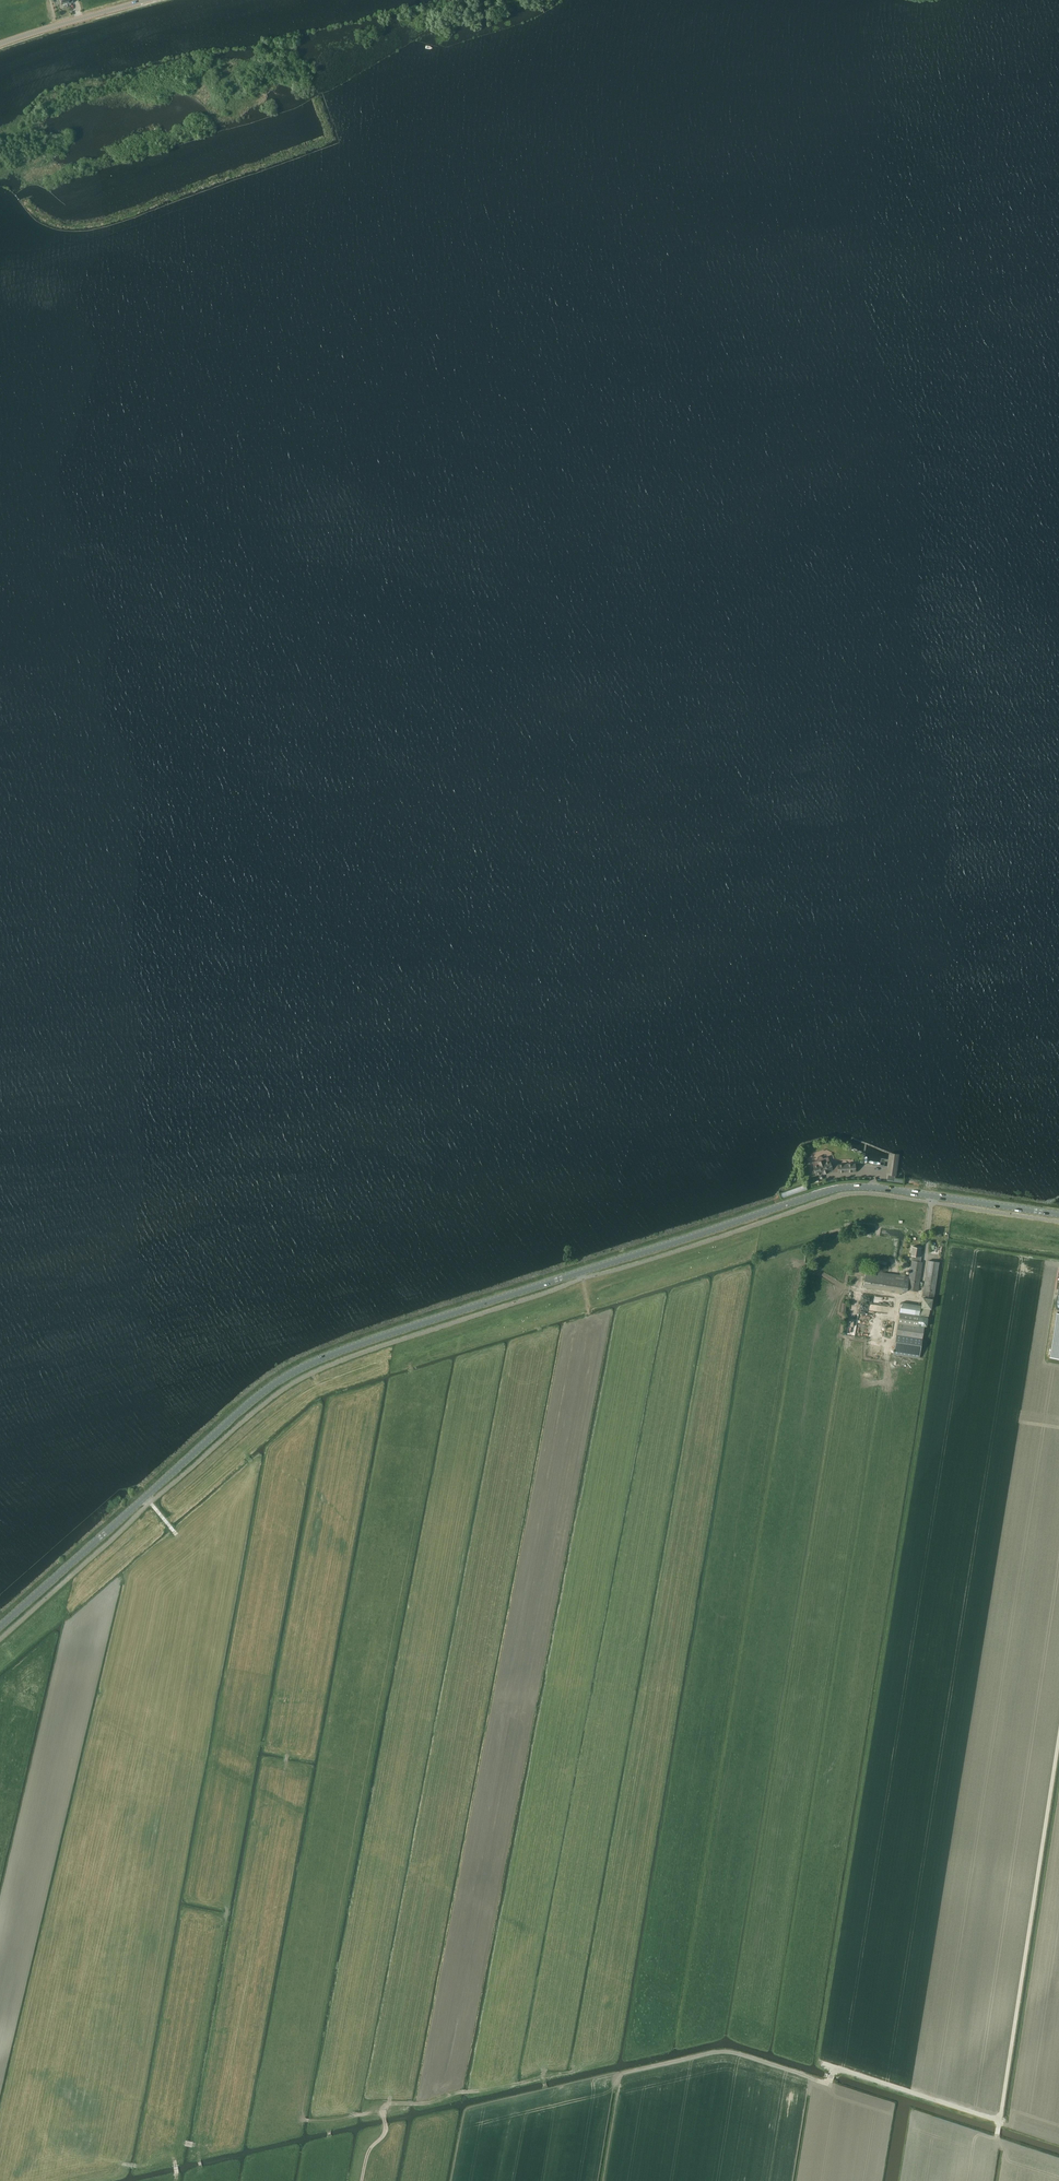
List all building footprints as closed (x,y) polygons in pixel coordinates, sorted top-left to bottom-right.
[(828,1157),(823,1158),(822,1158),(822,1157),(821,1156),(820,1156),(819,1156),(818,1157),(817,1158),(817,1159),(818,1160),(812,1162),(817,1174),(824,1172),(823,1171),(827,1170),(827,1171),(832,1169),(833,1172),(839,1171),(839,1172),(855,1171),(855,1164),(852,1164),(852,1163),(847,1163),(847,1164),(838,1165),(838,1166),(831,1166),(828,1157)] [(806,1185),(781,1191),(782,1195),(807,1189),(806,1185)] [(922,1247),(912,1246),(911,1255),(913,1255),(917,1256),(917,1258),(921,1259),(922,1256),(920,1256),(922,1247)] [(909,1276),(907,1289),(918,1291),(923,1262),(921,1261),(921,1259),(917,1258),(917,1256),(913,1255),(913,1260),(912,1260),(909,1276)] [(922,1305),(902,1302),(894,1353),(920,1357),(925,1326),(927,1326),(928,1317),(929,1317),(930,1308),(931,1308),(933,1298),(934,1298),(939,1262),(928,1260),(922,1297),(923,1297),(922,1305)] [(864,1287),(903,1293),(905,1275),(866,1269),(864,1287)] [(1050,1356),(1058,1357),(1058,1313),(1057,1312),(1050,1356)]
